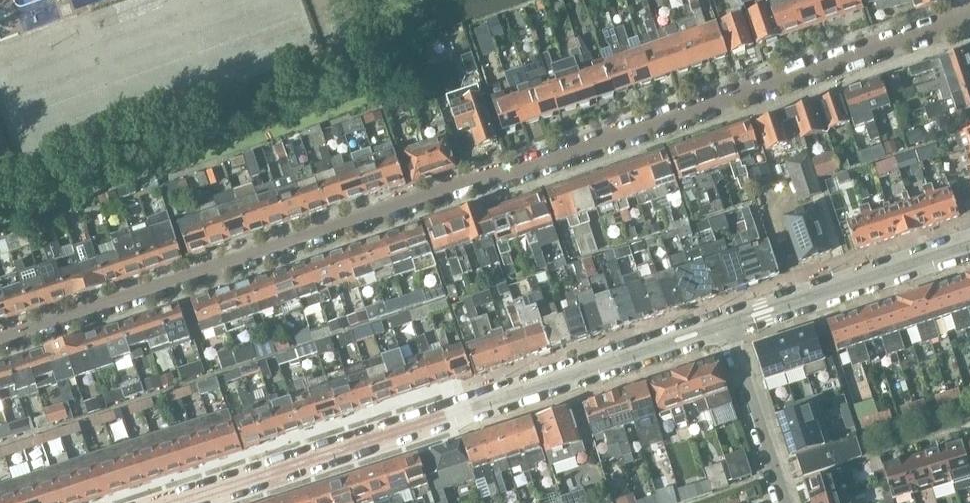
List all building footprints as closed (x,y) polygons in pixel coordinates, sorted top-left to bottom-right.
[(739,0),(729,0),(732,10),(742,6),(739,0)] [(790,0),(768,0),(780,36),(798,30),(794,20),(798,18),(795,9),(793,10),(790,0)] [(793,10),(795,9),(798,18),(794,20),(798,30),(821,22),(814,0),(790,0),(793,10)] [(836,0),(814,0),(821,22),(844,14),(841,4),(837,5),(836,0)] [(841,4),(844,14),(863,7),(860,0),(836,0),(837,5),(841,4)] [(879,1),(882,10),(913,2),(916,10),(916,11),(944,1),(944,0),(882,0),(879,1)] [(542,1),(535,3),(538,11),(545,9),(542,1)] [(708,60),(715,58),(717,59),(726,56),(726,54),(727,53),(716,23),(706,26),(698,2),(692,5),(696,18),(695,18),(708,60)] [(677,24),(690,67),(692,66),(693,67),(702,65),(703,62),(708,60),(695,18),(696,18),(692,5),(685,7),(689,20),(677,24)] [(747,12),(757,43),(779,36),(768,5),(747,12)] [(721,21),(731,52),(753,45),(742,14),(721,21)] [(671,73),(678,71),(680,72),(688,69),(688,67),(690,67),(677,24),(662,29),(658,17),(653,18),(671,73)] [(496,18),(487,21),(493,38),(502,35),(496,18)] [(671,73),(653,18),(643,21),(652,45),(643,48),(653,79),(654,79),(656,80),(665,77),(665,75),(671,73)] [(488,26),(476,30),(480,43),(492,39),(488,26)] [(616,29),(634,85),(641,83),(643,85),(651,82),(651,80),(653,79),(643,48),(639,36),(628,39),(624,26),(616,29)] [(604,57),(605,61),(615,92),(617,91),(619,93),(628,90),(628,87),(634,85),(616,29),(615,27),(602,31),(605,40),(612,46),(602,50),(604,57)] [(615,92),(605,61),(604,57),(593,60),(591,53),(581,38),(576,39),(579,48),(580,48),(597,98),(603,96),(605,98),(614,95),(614,92),(615,92)] [(590,100),(597,98),(580,48),(579,48),(571,51),(574,60),(564,63),(578,105),(579,104),(581,106),(590,103),(590,100)] [(969,69),(969,55),(969,53),(965,55),(963,50),(909,68),(912,78),(933,71),(936,81),(946,78),(946,77),(969,69)] [(479,71),(473,53),(462,56),(468,74),(479,71)] [(578,105),(564,63),(554,66),(549,53),(541,55),(560,111),(566,109),(568,110),(576,108),(576,105),(578,105)] [(541,117),(542,117),(544,118),(552,116),(553,113),(560,111),(541,55),(532,58),(534,65),(525,68),(541,117)] [(506,74),(508,81),(522,124),(529,121),(531,123),(539,120),(539,118),(541,117),(525,68),(506,74)] [(969,91),(969,69),(946,77),(946,78),(936,81),(915,88),(918,96),(939,89),(943,101),(953,98),(952,97),(969,91)] [(898,75),(890,78),(895,94),(904,92),(898,75)] [(890,105),(881,78),(861,84),(870,112),(890,105)] [(515,126),(522,124),(508,81),(489,88),(503,130),(505,130),(507,131),(514,129),(515,126)] [(874,123),(870,112),(861,84),(843,91),(856,129),(874,123)] [(952,97),(953,98),(943,101),(924,107),(928,120),(941,116),(940,114),(948,112),(950,118),(958,115),(969,111),(969,91),(952,97)] [(496,140),(480,92),(450,102),(460,130),(470,126),(478,147),(482,145),(483,147),(492,144),(492,142),(496,140)] [(405,94),(393,99),(398,111),(410,106),(405,94)] [(827,98),(820,100),(830,129),(849,122),(848,120),(839,94),(837,95),(834,94),(828,95),(827,98)] [(801,107),(790,111),(796,127),(791,128),(799,151),(807,148),(803,138),(823,132),(814,103),(811,104),(810,102),(800,105),(801,107)] [(909,103),(897,107),(900,115),(912,111),(909,103)] [(380,110),(368,115),(371,123),(383,119),(380,110)] [(790,111),(771,117),(770,115),(760,119),(761,121),(758,122),(768,151),(788,144),(791,154),(799,151),(791,128),(796,127),(790,111)] [(361,117),(341,124),(345,135),(365,129),(362,120),(361,119),(361,117)] [(440,131),(447,129),(443,118),(436,120),(440,131)] [(957,121),(951,123),(954,132),(960,130),(957,121)] [(731,131),(730,131),(742,168),(745,168),(754,164),(750,152),(759,149),(751,124),(742,127),(740,125),(732,128),(731,131)] [(920,128),(907,133),(911,145),(924,141),(920,128)] [(969,148),(969,129),(959,132),(965,149),(969,148)] [(745,168),(742,168),(730,131),(723,134),(721,132),(713,134),(712,137),(710,138),(720,168),(731,164),(736,180),(739,179),(742,190),(751,187),(745,168)] [(445,136),(424,143),(435,174),(456,167),(445,136)] [(720,168),(710,138),(708,139),(706,137),(698,140),(697,143),(691,145),(705,186),(714,214),(725,210),(716,183),(724,180),(720,168)] [(894,141),(884,144),(888,154),(898,151),(894,141)] [(390,189),(405,184),(405,183),(391,142),(372,149),(384,189),(389,187),(390,189)] [(435,174),(424,143),(403,150),(413,181),(413,182),(435,174)] [(283,144),(275,147),(280,160),(287,158),(283,144)] [(292,144),(284,147),(288,157),(288,156),(295,154),(292,144)] [(882,144),(871,148),(875,160),(886,156),(882,144)] [(714,214),(705,186),(691,145),(684,147),(681,145),(673,148),(673,151),(670,152),(684,193),(696,189),(704,217),(714,214)] [(937,145),(916,151),(919,159),(920,163),(925,161),(940,156),(937,145)] [(315,179),(325,209),(326,209),(326,207),(345,201),(331,160),(327,147),(319,150),(323,162),(311,166),(315,179)] [(364,152),(366,160),(355,164),(364,194),(365,196),(384,189),(372,149),(364,152)] [(916,151),(904,155),(907,163),(919,159),(916,151)] [(653,158),(646,160),(663,210),(664,209),(671,207),(668,196),(680,192),(677,183),(667,153),(665,154),(662,152),(654,155),(653,158)] [(253,153),(244,156),(247,166),(256,163),(253,153)] [(834,153),(812,160),(819,178),(840,171),(836,157),(834,153)] [(325,209),(315,179),(311,166),(306,168),(305,165),(299,167),(295,154),(288,156),(288,157),(294,176),(293,176),(306,215),(325,209)] [(345,201),(364,194),(355,164),(346,167),(342,156),(331,160),(345,201)] [(799,201),(822,193),(818,181),(813,165),(810,156),(787,163),(799,201)] [(846,156),(837,159),(841,170),(850,167),(846,156)] [(243,157),(233,160),(233,163),(235,168),(245,164),(243,157)] [(895,158),(873,165),(877,176),(899,168),(895,158)] [(663,210),(646,160),(640,162),(638,160),(630,163),(629,166),(627,167),(637,196),(640,205),(652,202),(655,212),(663,210)] [(956,164),(945,168),(947,176),(958,172),(956,164)] [(623,223),(632,220),(628,209),(629,208),(626,199),(637,196),(627,167),(625,167),(622,165),(614,168),(613,171),(606,173),(623,223)] [(768,165),(751,171),(757,189),(774,184),(768,165)] [(204,173),(208,185),(215,183),(211,170),(204,173)] [(195,176),(199,188),(207,186),(203,173),(195,176)] [(588,180),(597,209),(600,218),(612,214),(616,225),(623,223),(606,173),(601,175),(598,173),(590,176),(590,179),(588,180)] [(848,173),(837,177),(840,185),(851,181),(848,173)] [(287,222),(273,183),(263,186),(260,178),(259,176),(251,179),(253,184),(267,227),(272,225),(272,227),(287,222)] [(306,215),(293,176),(273,183),(287,222),(306,215)] [(156,178),(142,183),(145,190),(159,185),(156,178)] [(587,213),(597,209),(588,180),(585,180),(583,179),(575,181),(574,184),(568,186),(584,236),(590,253),(599,249),(587,213)] [(176,183),(179,193),(188,190),(184,180),(176,183)] [(957,180),(950,182),(955,198),(962,195),(957,180)] [(237,204),(247,234),(267,227),(253,184),(241,188),(243,193),(235,196),(237,204)] [(950,188),(934,193),(931,184),(927,186),(938,223),(959,216),(950,188)] [(590,253),(584,236),(568,186),(561,189),(559,187),(551,190),(550,192),(547,193),(558,223),(568,219),(571,228),(572,228),(582,255),(590,253)] [(938,223),(927,186),(906,193),(918,230),(938,223)] [(131,187),(118,192),(120,199),(133,195),(131,187)] [(868,190),(860,193),(862,200),(870,197),(868,190)] [(116,192),(99,198),(102,205),(119,199),(116,192)] [(918,230),(906,193),(895,196),(897,205),(892,207),(890,202),(887,204),(897,236),(918,230)] [(542,253),(550,250),(546,239),(547,239),(544,229),(554,226),(543,195),(541,195),(538,194),(532,196),(530,199),(524,201),(542,253)] [(966,195),(960,197),(962,205),(969,203),(966,195)] [(214,198),(216,202),(229,240),(247,234),(237,204),(226,207),(222,196),(214,198)] [(542,253),(524,201),(518,203),(515,201),(509,204),(507,207),(518,240),(527,236),(530,246),(531,245),(540,270),(547,268),(542,253)] [(196,209),(209,249),(226,243),(226,241),(229,240),(216,202),(196,209)] [(482,240),(495,235),(488,213),(484,215),(481,204),(478,205),(476,204),(469,206),(468,208),(462,211),(473,243),(480,263),(488,260),(484,250),(485,249),(482,240)] [(877,243),(897,236),(887,204),(884,205),(885,209),(872,213),(869,205),(865,206),(877,243)] [(507,207),(505,208),(502,206),(496,208),(494,211),(488,213),(495,235),(509,277),(514,279),(519,278),(510,252),(511,252),(508,243),(518,240),(507,207)] [(815,206),(785,217),(800,262),(830,251),(815,206)] [(877,243),(865,206),(860,208),(863,216),(850,220),(848,216),(845,217),(856,250),(877,243)] [(671,207),(664,209),(666,215),(672,214),(673,213),(671,207)] [(761,243),(755,224),(750,208),(742,211),(749,232),(748,232),(763,280),(780,274),(769,240),(761,243)] [(209,249),(196,209),(176,216),(190,257),(207,251),(206,250),(209,249)] [(473,243),(462,211),(461,211),(458,209),(451,212),(450,215),(444,217),(462,269),(464,275),(473,272),(464,246),(473,243)] [(61,210),(54,213),(56,220),(64,217),(61,210)] [(162,214),(147,220),(148,222),(163,267),(184,260),(183,259),(167,212),(162,214)] [(41,216),(30,220),(33,227),(44,223),(41,216)] [(709,221),(712,229),(713,232),(729,227),(725,216),(709,221)] [(464,275),(462,269),(444,217),(438,219),(435,217),(428,220),(427,223),(425,223),(436,256),(446,252),(455,278),(464,275)] [(712,229),(709,221),(698,225),(701,233),(712,229)] [(740,223),(738,227),(741,235),(748,232),(749,232),(746,221),(740,223)] [(163,267),(148,222),(129,228),(130,229),(144,273),(163,267)] [(415,270),(417,274),(436,267),(431,252),(420,222),(406,227),(406,229),(402,230),(415,270)] [(660,224),(648,227),(650,234),(662,230),(660,224)] [(679,231),(679,232),(682,240),(693,236),(690,227),(679,231)] [(634,228),(626,230),(629,240),(637,238),(634,228)] [(125,279),(144,273),(130,229),(111,235),(113,242),(125,279)] [(55,230),(47,232),(50,241),(57,239),(55,230)] [(415,270),(402,230),(388,235),(388,237),(383,239),(396,277),(415,270)] [(748,285),(763,280),(748,232),(741,235),(732,238),(736,251),(747,285),(748,285)] [(7,239),(11,251),(20,248),(17,241),(27,238),(26,233),(7,239)] [(88,251),(75,255),(87,292),(106,286),(89,235),(89,233),(83,235),(88,251)] [(95,233),(89,235),(106,286),(125,279),(113,242),(100,247),(95,233)] [(658,237),(646,241),(649,249),(661,245),(658,237)] [(11,251),(7,239),(0,242),(0,255),(1,254),(11,251)] [(375,275),(378,283),(396,277),(383,239),(365,245),(375,275)] [(726,240),(716,243),(731,291),(747,285),(736,251),(730,253),(726,240)] [(87,292),(75,255),(72,245),(59,249),(57,243),(51,245),(68,298),(87,292)] [(644,243),(632,247),(634,254),(646,250),(644,243)] [(700,248),(716,296),(731,291),(716,243),(700,248)] [(50,305),(68,298),(51,245),(44,248),(49,264),(37,268),(41,280),(50,305)] [(375,275),(365,245),(346,251),(359,288),(367,286),(364,279),(375,275)] [(630,246),(615,251),(617,260),(633,255),(630,246)] [(684,253),(700,301),(716,296),(700,248),(684,253)] [(359,288),(346,251),(328,257),(327,256),(337,288),(349,284),(351,291),(359,288)] [(610,292),(621,326),(622,326),(637,322),(624,279),(614,251),(606,254),(609,263),(618,290),(610,292)] [(685,306),(700,301),(684,253),(669,258),(685,306)] [(606,254),(599,256),(602,266),(609,263),(606,254)] [(322,303),(332,300),(328,289),(336,286),(337,288),(327,256),(308,262),(322,303)] [(564,257),(554,261),(557,269),(567,265),(564,257)] [(621,326),(610,292),(603,295),(591,258),(582,261),(605,331),(621,326)] [(653,263),(669,312),(685,306),(669,258),(653,263)] [(578,303),(589,337),(605,331),(582,261),(574,264),(578,276),(577,277),(584,301),(578,303)] [(322,303),(308,262),(289,269),(290,271),(300,301),(303,310),(322,303)] [(638,268),(640,274),(653,317),(669,312),(653,263),(638,268)] [(17,269),(6,272),(8,277),(18,274),(17,269)] [(303,310),(300,301),(290,271),(271,277),(284,313),(285,316),(303,310)] [(22,286),(18,274),(8,277),(0,280),(0,283),(11,318),(30,311),(22,286)] [(624,279),(637,322),(653,316),(653,317),(640,274),(624,279)] [(252,283),(261,313),(274,309),(277,316),(284,313),(271,277),(252,283)] [(571,343),(560,313),(561,313),(558,304),(554,305),(553,305),(545,307),(535,277),(528,280),(537,307),(550,349),(571,343)] [(969,310),(969,284),(967,277),(950,282),(966,330),(969,328),(969,314),(969,310)] [(41,280),(22,286),(30,311),(50,305),(41,280)] [(933,288),(943,318),(952,316),(957,333),(966,330),(950,282),(933,288)] [(0,283),(0,321),(11,318),(0,283)] [(215,294),(228,335),(256,326),(253,316),(261,313),(252,283),(229,291),(229,290),(215,294)] [(470,294),(478,291),(475,283),(467,286),(470,294)] [(455,285),(447,288),(451,299),(459,296),(455,285)] [(423,293),(426,302),(444,296),(441,286),(423,292),(423,293)] [(933,288),(916,293),(931,341),(940,338),(934,321),(943,318),(933,288)] [(574,291),(566,294),(569,302),(577,299),(574,292),(574,291)] [(471,298),(475,308),(494,303),(490,292),(471,298)] [(403,300),(406,309),(426,302),(423,293),(403,300)] [(916,293),(899,299),(909,330),(917,327),(923,344),(931,341),(916,293)] [(203,333),(214,329),(217,339),(228,335),(215,294),(210,296),(209,294),(191,300),(203,333)] [(478,319),(475,308),(471,298),(464,300),(477,342),(466,346),(475,374),(494,368),(478,319)] [(537,307),(527,310),(523,299),(514,302),(515,305),(532,355),(550,349),(537,307)] [(570,310),(561,313),(560,313),(571,343),(589,337),(578,303),(577,299),(569,302),(567,302),(570,310)] [(905,349),(900,333),(909,330),(899,299),(881,305),(897,352),(905,349)] [(406,309),(403,300),(386,306),(389,315),(406,309)] [(429,306),(432,315),(451,309),(448,300),(429,306)] [(372,307),(376,319),(387,316),(383,303),(372,307)] [(171,348),(172,348),(192,341),(179,304),(160,310),(171,347),(171,348)] [(503,333),(513,362),(532,355),(515,305),(506,308),(514,330),(503,333)] [(864,310),(874,341),(883,338),(888,355),(897,352),(881,305),(864,310)] [(432,315),(429,306),(410,312),(413,322),(432,315)] [(171,348),(171,347),(160,310),(140,317),(148,342),(152,354),(171,348)] [(870,361),(865,344),(874,341),(864,310),(846,316),(862,363),(870,361)] [(367,313),(348,319),(351,327),(362,324),(370,321),(367,313)] [(392,318),(394,325),(412,320),(409,313),(392,318)] [(503,333),(502,330),(495,332),(489,315),(478,319),(494,368),(513,362),(503,333)] [(846,316),(828,322),(838,352),(848,349),(853,366),(862,363),(846,316)] [(141,345),(148,342),(140,317),(121,323),(133,360),(144,356),(141,345)] [(350,328),(347,320),(337,324),(339,331),(350,328)] [(382,322),(371,326),(374,336),(385,332),(382,322)] [(114,366),(129,361),(133,360),(121,323),(102,330),(110,355),(114,366)] [(310,332),(313,340),(331,334),(328,326),(310,332)] [(353,332),(356,338),(369,334),(366,327),(353,332)] [(793,333),(808,376),(828,370),(827,369),(819,343),(814,327),(793,333)] [(462,345),(451,349),(444,329),(436,332),(440,343),(452,380),(457,378),(458,380),(472,375),(462,345)] [(114,366),(110,355),(102,330),(83,336),(95,372),(114,366)] [(313,340),(310,332),(310,330),(295,335),(298,345),(313,340)] [(356,338),(353,332),(339,336),(343,347),(357,343),(356,338)] [(774,340),(785,374),(804,368),(807,377),(808,376),(793,333),(774,340)] [(452,380),(440,343),(430,346),(426,335),(418,338),(433,384),(438,383),(438,384),(452,380)] [(91,374),(95,372),(83,336),(64,342),(73,368),(76,377),(91,372),(91,374)] [(272,343),(275,352),(289,347),(286,338),(272,343)] [(317,344),(319,350),(321,355),(336,350),(332,338),(317,344)] [(403,360),(414,391),(433,384),(418,338),(409,341),(411,349),(402,352),(405,360),(403,360)] [(785,374),(774,340),(754,346),(765,380),(785,374)] [(827,340),(819,343),(827,369),(835,366),(827,340)] [(73,368),(64,342),(45,349),(58,386),(59,386),(66,407),(76,404),(68,380),(76,377),(73,368)] [(272,342),(253,348),(256,358),(275,352),(272,343),(272,342)] [(315,344),(296,350),(297,351),(299,360),(319,353),(315,344)] [(256,359),(256,358),(253,348),(252,346),(233,352),(237,364),(237,365),(256,359)] [(26,355),(38,393),(40,392),(39,389),(53,385),(54,387),(58,386),(45,349),(26,355)] [(232,349),(218,353),(223,369),(228,367),(237,364),(233,352),(232,349)] [(294,351),(288,353),(290,362),(298,359),(295,351),(294,351)] [(21,398),(38,393),(26,355),(8,361),(19,396),(20,396),(21,398)] [(381,357),(395,397),(414,391),(403,360),(393,364),(391,357),(383,359),(382,356),(381,357)] [(363,365),(376,405),(378,404),(377,402),(395,397),(381,357),(364,362),(365,364),(363,365)] [(699,366),(696,367),(710,410),(733,403),(718,359),(714,360),(712,359),(707,361),(706,363),(702,365),(702,363),(698,364),(699,366)] [(19,396),(8,361),(0,364),(0,402),(19,396)] [(177,361),(161,366),(164,376),(180,371),(177,361)] [(202,361),(193,364),(197,375),(205,372),(202,361)] [(266,361),(259,364),(263,377),(271,374),(266,361)] [(344,371),(358,411),(376,405),(363,365),(344,371)] [(244,379),(255,375),(252,366),(240,370),(243,377),(244,379)] [(673,374),(684,406),(697,402),(701,413),(710,410),(696,367),(692,368),(692,366),(688,367),(689,369),(684,371),(682,369),(678,371),(677,373),(673,374)] [(243,377),(240,370),(226,375),(228,382),(243,377)] [(358,411),(344,371),(327,377),(338,415),(339,417),(358,411)] [(172,374),(161,377),(164,386),(175,383),(175,382),(172,374)] [(673,374),(669,375),(669,374),(665,375),(666,377),(661,378),(660,377),(655,379),(655,380),(650,382),(662,418),(673,414),(677,425),(689,421),(684,406),(673,374)] [(320,421),(338,415),(327,377),(315,381),(313,376),(306,379),(320,421)] [(158,377),(141,382),(145,392),(161,387),(158,377)] [(197,384),(201,396),(223,389),(219,377),(197,384)] [(140,379),(121,385),(122,389),(125,399),(145,392),(141,382),(140,379)] [(291,397),(301,427),(320,421),(306,379),(296,382),(300,394),(291,397)] [(637,432),(650,428),(654,441),(664,438),(647,384),(637,387),(635,385),(630,387),(629,390),(624,391),(634,423),(637,432)] [(180,390),(183,397),(194,394),(192,386),(180,390)] [(246,389),(264,441),(279,437),(278,435),(282,434),(270,397),(255,401),(253,393),(249,394),(247,388),(246,389)] [(122,389),(104,395),(107,405),(125,399),(122,389)] [(246,389),(239,391),(247,416),(236,419),(246,449),(260,445),(259,443),(264,441),(246,389)] [(183,397),(180,390),(169,393),(171,401),(183,397)] [(948,393),(950,401),(961,397),(959,390),(948,393)] [(603,398),(618,443),(622,456),(633,453),(625,426),(634,423),(624,391),(622,392),(618,391),(615,394),(607,397),(606,395),(602,396),(603,398)] [(950,401),(948,393),(936,397),(939,404),(950,401)] [(270,397),(282,434),(301,427),(291,397),(280,401),(278,394),(270,397)] [(814,397),(816,404),(825,401),(823,394),(814,397)] [(814,397),(805,400),(808,407),(816,404),(814,397)] [(97,398),(85,402),(89,414),(101,410),(97,398)] [(142,402),(145,410),(156,406),(154,398),(142,402)] [(605,433),(609,446),(618,443),(603,398),(596,400),(591,399),(588,403),(584,404),(594,436),(605,433)] [(794,400),(785,403),(787,410),(796,407),(794,400)] [(913,404),(916,412),(927,408),(925,401),(913,404)] [(145,410),(142,402),(131,406),(133,413),(145,410)] [(820,403),(777,417),(784,437),(827,423),(820,403)] [(874,403),(867,405),(870,412),(876,410),(874,403)] [(840,406),(843,418),(851,415),(847,404),(840,406)] [(916,412),(913,404),(902,408),(904,415),(916,412)] [(571,406),(536,417),(551,465),(575,457),(574,454),(585,451),(571,406)] [(47,415),(49,423),(65,417),(63,409),(46,414),(47,415)] [(224,457),(243,451),(229,409),(210,416),(224,457)] [(103,415),(106,423),(117,419),(114,411),(103,415)] [(879,415),(881,422),(893,419),(890,412),(879,415)] [(47,415),(35,419),(37,427),(49,423),(47,415)] [(106,423),(103,415),(92,419),(95,426),(106,423)] [(847,429),(855,427),(851,415),(843,418),(847,429)] [(879,415),(860,421),(862,428),(881,422),(879,415)] [(191,422),(204,463),(224,457),(210,416),(191,422)] [(7,425),(11,436),(30,429),(27,418),(7,425)] [(523,421),(514,424),(527,462),(529,462),(530,467),(527,468),(528,472),(538,469),(536,464),(546,461),(532,418),(529,419),(525,419),(523,421)] [(185,469),(204,463),(191,422),(172,428),(185,469)] [(790,457),(834,443),(827,423),(784,437),(790,457)] [(529,462),(527,462),(514,424),(507,426),(503,426),(500,428),(497,429),(508,459),(511,470),(521,467),(523,473),(528,472),(527,468),(530,467),(529,462)] [(7,425),(0,427),(0,440),(11,436),(7,425)] [(60,429),(62,437),(74,433),(72,425),(60,429)] [(153,435),(166,476),(185,469),(172,428),(153,435)] [(62,437),(60,429),(48,433),(51,441),(62,437)] [(479,435),(499,495),(507,492),(498,463),(508,459),(497,429),(495,430),(491,430),(487,432),(479,435)] [(147,482),(166,476),(153,435),(134,441),(147,482)] [(461,441),(472,473),(473,473),(475,479),(476,482),(486,478),(491,497),(499,495),(479,435),(472,437),(468,437),(466,440),(461,441)] [(856,437),(798,457),(804,476),(850,460),(862,456),(856,437)] [(22,442),(25,450),(36,446),(33,438),(22,442)] [(114,447),(128,488),(147,482),(134,441),(114,447)] [(461,441),(431,451),(432,452),(419,456),(431,493),(475,479),(473,473),(472,473),(461,441)] [(25,450),(22,442),(11,446),(13,453),(25,450)] [(952,482),(956,493),(957,493),(957,492),(961,492),(966,490),(969,489),(969,468),(962,442),(942,448),(952,482)] [(128,488),(114,447),(95,453),(102,474),(97,475),(104,496),(128,488)] [(952,482),(942,448),(923,453),(933,488),(952,482)] [(71,461),(85,502),(104,496),(97,475),(102,474),(95,453),(71,461)] [(933,488),(923,453),(903,459),(913,493),(933,488)] [(410,492),(413,501),(423,498),(425,502),(434,502),(432,496),(431,493),(419,456),(419,455),(410,458),(407,457),(402,460),(399,461),(410,492)] [(728,465),(733,480),(752,474),(747,458),(728,465)] [(893,499),(913,493),(903,459),(883,465),(885,470),(887,478),(891,493),(893,499)] [(64,502),(82,502),(85,502),(71,461),(52,468),(64,502)] [(400,495),(410,492),(399,461),(398,462),(394,461),(391,464),(381,467),(393,502),(402,502),(400,495)] [(373,502),(375,502),(385,500),(386,502),(393,502),(381,467),(375,469),(371,468),(367,472),(363,473),(373,502)] [(812,501),(846,491),(857,487),(851,467),(806,481),(812,501)] [(52,468),(33,474),(43,502),(64,502),(52,468)] [(729,485),(728,482),(725,470),(708,475),(709,480),(712,491),(729,485)] [(887,478),(885,470),(874,473),(877,482),(887,478)] [(363,473),(362,474),(358,473),(354,476),(345,479),(353,502),(373,502),(363,473)] [(33,474),(14,480),(21,502),(43,502),(33,474)] [(662,476),(653,479),(656,491),(657,491),(666,489),(662,476)] [(333,502),(353,502),(345,479),(338,481),(334,480),(331,484),(327,485),(333,502)] [(0,502),(21,502),(14,480),(0,485),(0,502)] [(713,492),(712,491),(709,480),(678,489),(682,502),(713,492)] [(327,485),(325,485),(321,485),(317,487),(314,489),(304,492),(308,502),(333,502),(327,485)] [(657,491),(661,502),(678,502),(673,486),(666,489),(657,491)] [(754,488),(746,491),(749,499),(757,497),(754,488)] [(584,490),(561,497),(563,502),(588,502),(584,490)] [(812,501),(812,502),(849,502),(846,491),(812,501)] [(304,492),(298,495),(294,494),(289,497),(287,498),(288,502),(308,502),(304,492)] [(617,499),(618,502),(636,502),(635,502),(632,493),(617,499)] [(895,502),(893,499),(891,493),(883,495),(885,502),(894,502),(895,502)]
